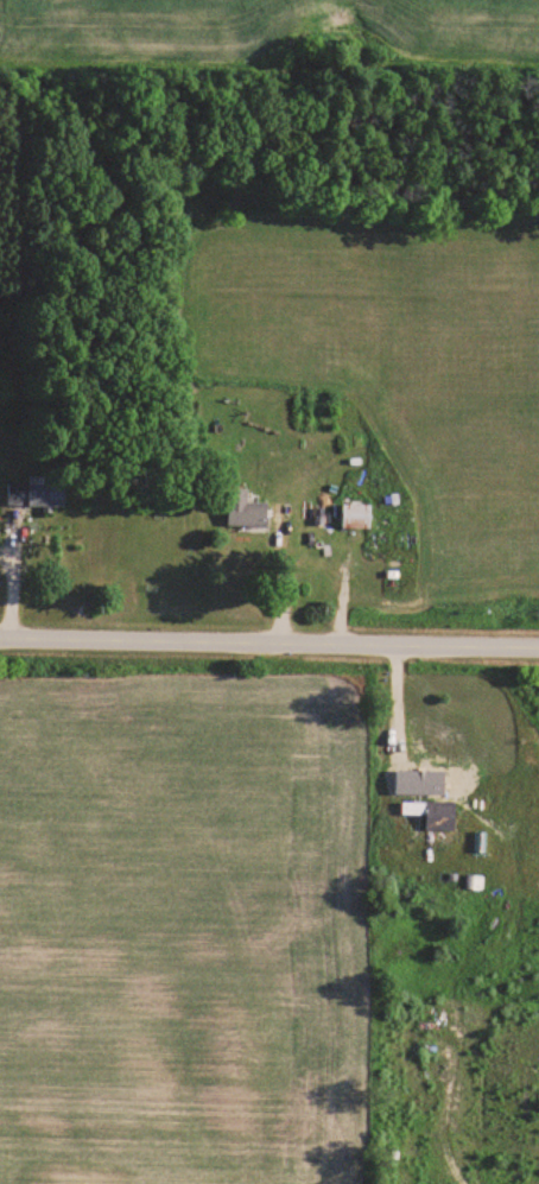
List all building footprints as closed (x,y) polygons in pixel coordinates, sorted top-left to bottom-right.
[(7,483),(6,506),(64,507),(64,482),(27,481),(27,483),(7,483)] [(267,527),(267,502),(247,502),(247,487),(228,487),(228,527),(267,527)] [(342,529),(371,529),(371,504),(342,504),(342,529)] [(402,815),(426,815),(426,831),(455,831),(455,803),(402,803),(402,815)]
